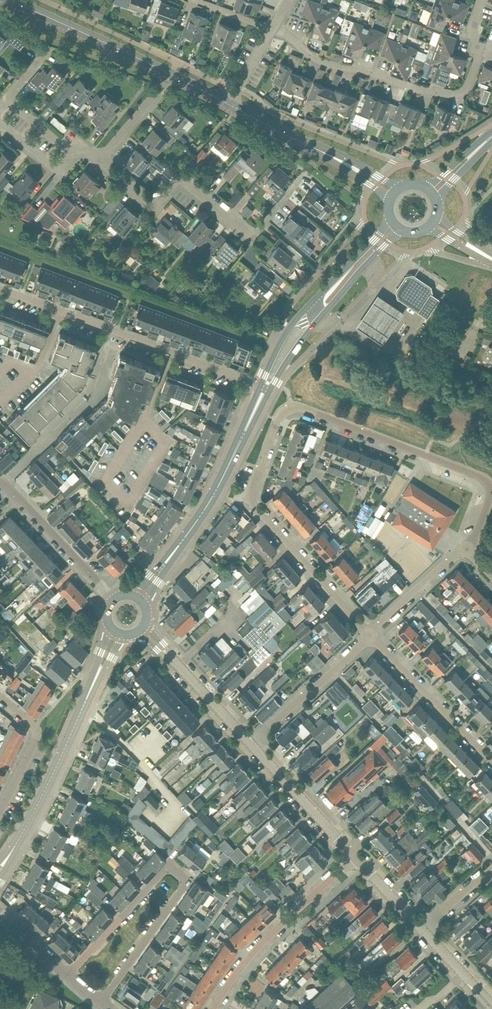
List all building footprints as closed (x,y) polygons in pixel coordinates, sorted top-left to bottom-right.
[(143,11),(147,0),(114,0),(113,2),(128,8),(128,6),(143,11)] [(233,6),(252,13),(254,6),(259,8),(261,3),(251,0),(236,0),(233,6)] [(315,20),(317,18),(322,4),(325,5),(327,0),(322,0),(320,4),(310,0),(307,0),(301,15),(315,20)] [(432,6),(432,8),(446,14),(447,16),(448,15),(449,15),(448,13),(452,0),(435,0),(432,6)] [(449,15),(463,20),(469,4),(456,0),(452,0),(448,13),(449,15)] [(151,6),(146,20),(153,23),(154,21),(171,27),(173,22),(179,8),(161,1),(158,8),(151,6)] [(317,20),(316,22),(318,20),(332,26),(331,28),(336,30),(338,25),(333,24),(338,10),(325,5),(322,4),(317,18),(315,20),(317,20)] [(432,8),(432,6),(427,4),(426,9),(431,11),(426,24),(442,30),(447,16),(446,14),(432,8)] [(93,8),(91,13),(102,18),(104,13),(99,10),(93,8)] [(378,9),(375,16),(382,19),(385,12),(383,11),(378,9)] [(184,30),(177,28),(172,42),(179,45),(183,34),(200,40),(208,19),(192,13),(187,26),(186,25),(184,30)] [(340,26),(338,31),(340,31),(349,34),(348,37),(362,42),(363,44),(364,43),(365,43),(364,41),(369,27),(372,28),(373,23),(371,23),(369,22),(367,26),(354,22),(345,18),(342,27),(340,26)] [(318,20),(316,22),(311,35),(327,41),(331,28),(332,26),(318,20)] [(222,53),(231,56),(239,42),(232,40),(236,29),(219,23),(215,34),(217,35),(214,43),(225,46),(222,53)] [(415,23),(410,36),(416,38),(421,25),(415,23)] [(3,41),(8,45),(10,42),(19,49),(25,43),(10,31),(5,26),(0,32),(0,45),(3,41)] [(364,41),(365,43),(379,49),(383,39),(385,33),(372,28),(369,27),(364,41)] [(381,53),(394,58),(397,57),(402,43),(404,44),(406,40),(401,38),(402,33),(399,32),(396,41),(386,38),(381,53)] [(429,49),(434,50),(435,48),(449,53),(451,52),(456,38),(440,32),(435,45),(431,44),(429,49)] [(362,42),(348,37),(346,43),(342,52),(358,58),(363,44),(362,42)] [(396,59),(395,60),(397,59),(412,65),(412,62),(417,64),(423,66),(425,61),(414,58),(417,49),(404,44),(402,43),(397,57),(394,58),(396,59)] [(319,54),(330,58),(333,52),(321,48),(319,54)] [(437,66),(443,68),(444,69),(450,55),(452,54),(451,53),(451,52),(449,53),(435,48),(434,50),(433,54),(429,63),(430,63),(437,66)] [(333,52),(330,58),(342,62),(344,56),(333,52)] [(441,72),(437,83),(445,86),(450,71),(460,75),(466,59),(452,54),(450,55),(444,69),(443,68),(441,72)] [(397,59),(395,60),(390,74),(406,80),(411,67),(416,69),(417,64),(412,62),(412,65),(397,59)] [(274,79),(284,83),(290,71),(291,67),(280,63),(274,79)] [(491,86),(491,68),(484,65),(478,81),(491,86)] [(42,87),(45,90),(50,85),(54,89),(65,76),(53,66),(48,72),(44,69),(39,74),(37,73),(25,86),(30,90),(34,90),(37,87),(40,89),(42,87)] [(435,70),(431,81),(437,83),(441,72),(443,68),(437,66),(435,70)] [(283,87),(293,91),(300,75),(290,71),(284,83),(283,87)] [(300,75),(293,91),(304,96),(307,88),(311,79),(300,75)] [(72,97),(71,97),(73,99),(74,98),(80,104),(92,90),(79,79),(73,86),(69,82),(54,99),(59,103),(68,93),(72,97)] [(306,99),(317,103),(324,86),(313,82),(309,91),(306,99)] [(328,107),(329,106),(334,91),(324,86),(317,103),(328,107)] [(329,106),(339,110),(346,93),(335,89),(334,91),(329,106)] [(354,112),(370,118),(378,97),(368,93),(368,94),(362,92),(357,105),(354,112)] [(94,106),(93,107),(95,108),(95,107),(100,111),(93,119),(103,128),(113,115),(109,112),(117,103),(105,93),(102,97),(98,94),(90,103),(94,106)] [(346,93),(339,110),(350,114),(353,107),(357,98),(346,93)] [(263,98),(272,106),(275,102),(266,95),(263,98)] [(379,123),(385,125),(394,104),(378,97),(370,118),(372,114),(382,118),(379,123)] [(394,104),(385,125),(385,126),(387,121),(392,123),(402,128),(404,123),(411,106),(401,102),(399,106),(394,104)] [(482,110),(487,112),(489,107),(478,103),(477,107),(482,110)] [(169,130),(178,138),(185,130),(182,127),(189,119),(173,106),(163,117),(173,125),(169,130)] [(421,110),(411,106),(404,123),(414,127),(415,124),(421,126),(426,113),(421,111),(421,110)] [(454,113),(455,112),(439,106),(432,122),(448,129),(450,123),(457,126),(461,116),(454,113)] [(284,111),(290,114),(296,116),(297,113),(291,111),(292,109),(286,107),(284,111)] [(56,129),(62,135),(68,128),(62,122),(56,129)] [(151,147),(156,152),(164,143),(168,147),(176,138),(163,127),(158,133),(153,129),(143,141),(151,147)] [(217,131),(211,139),(209,141),(225,153),(228,156),(228,157),(238,145),(234,142),(237,139),(232,134),(229,136),(225,132),(222,135),(218,132),(218,131),(217,131)] [(431,146),(433,150),(442,145),(440,141),(431,146)] [(193,142),(189,146),(194,150),(197,146),(193,142)] [(193,160),(198,164),(204,156),(207,153),(203,149),(200,152),(193,160)] [(126,161),(144,177),(148,172),(153,172),(156,168),(161,172),(166,167),(150,154),(146,159),(136,150),(132,154),(131,154),(130,156),(126,161)] [(249,155),(248,154),(247,155),(243,152),(223,175),(229,180),(242,164),(252,174),(264,159),(253,150),(249,155)] [(4,186),(9,180),(2,174),(13,161),(1,151),(0,152),(0,190),(4,186)] [(268,166),(255,183),(261,188),(267,180),(270,182),(269,183),(271,184),(272,184),(277,188),(289,175),(279,166),(276,169),(274,171),(268,166)] [(16,197),(21,201),(38,181),(26,171),(13,186),(21,192),(16,197)] [(73,184),(85,194),(90,189),(95,193),(102,186),(84,171),(73,184)] [(209,174),(206,178),(211,183),(215,178),(209,174)] [(338,201),(327,192),(322,198),(312,190),(301,202),(315,214),(323,204),(327,208),(326,210),(328,212),(338,201)] [(24,217),(49,227),(53,223),(56,219),(66,227),(71,221),(72,222),(84,209),(87,205),(74,194),(73,194),(70,192),(67,196),(64,194),(53,208),(46,202),(38,212),(33,207),(24,217)] [(103,209),(109,214),(120,201),(114,196),(103,209)] [(120,201),(109,214),(105,219),(124,234),(139,216),(125,205),(120,201)] [(14,214),(19,218),(28,206),(23,202),(14,214)] [(291,214),(283,224),(285,226),(284,227),(288,230),(285,235),(309,255),(313,250),(306,243),(315,232),(307,225),(306,227),(304,226),(297,220),(291,214)] [(152,231),(160,238),(165,242),(168,239),(173,243),(178,238),(183,232),(165,216),(152,231)] [(191,234),(190,235),(198,242),(190,252),(195,256),(199,259),(200,258),(205,252),(212,244),(206,240),(214,231),(209,227),(210,226),(203,220),(197,228),(196,228),(191,234)] [(323,230),(318,235),(327,243),(332,237),(323,230)] [(183,232),(178,238),(183,242),(188,236),(183,232)] [(205,252),(200,258),(207,264),(212,258),(215,255),(226,264),(238,250),(225,239),(224,240),(219,236),(212,244),(205,252)] [(302,256),(288,244),(283,250),(278,246),(268,258),(281,269),(286,263),(292,269),(302,256)] [(9,273),(15,257),(4,253),(0,263),(0,270),(9,273)] [(15,257),(9,273),(20,277),(21,275),(24,276),(27,267),(24,266),(26,261),(15,257)] [(35,265),(32,273),(38,275),(35,283),(46,287),(52,271),(41,267),(40,267),(35,265)] [(248,281),(268,297),(283,279),(269,267),(264,273),(259,269),(248,281)] [(46,287),(57,291),(63,275),(52,271),(46,287)] [(57,291),(68,295),(74,279),(63,275),(57,291)] [(422,314),(427,317),(439,299),(435,296),(431,293),(429,287),(412,276),(407,277),(398,290),(399,296),(419,310),(418,311),(422,314)] [(68,295),(79,299),(85,283),(74,279),(68,295)] [(79,299),(90,304),(96,287),(85,283),(79,299)] [(288,285),(284,289),(289,293),(293,288),(288,285)] [(90,304),(101,308),(107,291),(96,287),(90,304)] [(107,291),(101,308),(112,312),(118,296),(107,291)] [(386,297),(378,291),(356,323),(365,329),(382,340),(404,309),(386,297)] [(133,320),(145,324),(151,308),(139,304),(138,309),(135,308),(131,316),(134,317),(133,320)] [(145,324),(156,328),(162,312),(151,308),(145,324)] [(0,328),(0,332),(9,335),(16,316),(6,312),(0,328)] [(156,328),(167,332),(173,316),(162,312),(156,328)] [(20,339),(27,320),(16,316),(9,335),(20,339)] [(167,332),(177,336),(183,320),(173,316),(167,332)] [(31,343),(38,324),(27,320),(20,339),(31,343)] [(177,336),(188,341),(194,324),(183,320),(177,336)] [(38,324),(31,343),(42,348),(49,328),(38,324)] [(188,341),(199,345),(205,328),(194,324),(188,341)] [(199,345),(210,349),(216,333),(205,328),(199,345)] [(84,381),(95,352),(96,347),(73,338),(73,337),(60,332),(49,360),(62,365),(62,367),(20,409),(20,408),(9,419),(29,440),(40,430),(38,427),(69,397),(79,388),(80,388),(84,384),(85,381),(84,381)] [(210,349),(221,353),(227,337),(216,333),(210,349)] [(221,353),(232,357),(238,341),(227,337),(221,353)] [(238,341),(232,357),(237,359),(238,356),(244,359),(247,360),(251,351),(252,346),(250,345),(238,341)] [(491,363),(491,347),(488,346),(483,359),(491,363)] [(449,347),(445,359),(450,361),(455,350),(449,347)] [(149,398),(160,369),(146,364),(125,356),(119,354),(117,360),(117,359),(111,376),(114,379),(112,383),(107,397),(110,401),(121,411),(123,414),(136,418),(141,404),(144,405),(147,397),(149,398)] [(466,355),(462,366),(466,368),(471,356),(466,355)] [(160,392),(171,396),(178,377),(167,373),(160,392)] [(182,400),(189,381),(178,377),(171,396),(182,400)] [(189,381),(182,400),(193,404),(194,402),(196,396),(198,390),(200,385),(189,381)] [(233,397),(215,390),(210,401),(229,408),(233,397)] [(114,418),(121,411),(110,401),(107,397),(100,404),(114,418)] [(225,419),(229,408),(210,401),(206,412),(225,419)] [(107,425),(114,418),(100,404),(93,411),(107,425)] [(188,410),(183,415),(197,419),(199,414),(188,410)] [(100,432),(107,425),(93,411),(87,417),(86,417),(100,432)] [(100,432),(86,417),(87,417),(83,414),(76,421),(90,435),(96,428),(100,432)] [(83,442),(90,435),(76,421),(69,427),(83,442)] [(205,424),(200,436),(214,442),(220,430),(205,424)] [(198,441),(195,448),(209,454),(214,442),(200,436),(193,433),(189,431),(183,427),(183,428),(177,425),(175,428),(191,438),(198,441)] [(86,445),(83,442),(69,427),(62,434),(79,452),(86,445)] [(295,427),(291,439),(304,444),(308,432),(295,427)] [(8,428),(2,433),(5,436),(11,431),(8,428)] [(72,459),(79,452),(62,434),(55,442),(72,459)] [(312,447),(317,449),(321,437),(316,435),(312,447)] [(10,442),(5,436),(1,441),(0,440),(0,451),(10,442)] [(291,439),(287,450),(300,455),(302,449),(304,444),(291,439)] [(321,451),(332,456),(337,443),(326,439),(322,448),(321,451)] [(332,456),(343,460),(348,448),(337,443),(332,456)] [(58,451),(52,445),(27,468),(32,473),(30,475),(40,486),(56,471),(46,461),(58,451)] [(174,446),(171,450),(178,455),(180,451),(174,446)] [(195,448),(190,460),(204,466),(209,454),(195,448)] [(343,460),(355,465),(359,452),(348,448),(343,460)] [(287,450),(282,461),(295,466),(300,455),(287,450)] [(6,472),(18,460),(9,451),(0,460),(0,466),(6,472)] [(309,452),(307,458),(313,460),(315,454),(309,452)] [(355,465),(366,469),(371,456),(359,452),(355,465)] [(366,469),(377,474),(382,461),(371,456),(366,469)] [(313,460),(307,458),(305,464),(311,466),(313,460)] [(190,460),(184,471),(198,478),(204,466),(190,460)] [(295,466),(282,461),(278,473),(291,478),(295,466)] [(393,465),(382,461),(377,474),(375,479),(385,483),(388,478),(393,465)] [(160,466),(156,472),(165,477),(168,470),(170,465),(162,462),(160,466)] [(326,471),(338,475),(340,469),(329,465),(326,471)] [(174,481),(179,483),(193,490),(198,478),(184,471),(184,472),(179,469),(174,481)] [(340,469),(338,475),(349,479),(351,474),(340,469)] [(56,471),(40,486),(49,496),(59,487),(59,486),(65,481),(56,471)] [(74,471),(67,478),(67,479),(72,484),(79,478),(74,471)] [(298,481),(304,483),(306,477),(301,474),(298,481)] [(48,516),(47,517),(55,525),(70,511),(69,511),(75,506),(68,498),(85,483),(86,482),(81,476),(79,477),(79,478),(72,484),(64,491),(62,493),(67,499),(62,503),(48,516)] [(354,481),(360,484),(362,478),(356,476),(354,481)] [(279,484),(292,489),(295,481),(285,477),(284,480),(281,478),(279,484)] [(156,478),(152,484),(163,490),(166,484),(156,478)] [(362,478),(360,484),(366,486),(368,480),(362,478)] [(310,484),(317,492),(321,488),(315,480),(310,484)] [(392,523),(424,543),(432,549),(456,511),(410,482),(391,512),(390,511),(385,518),(392,522),(392,523)] [(193,490),(179,483),(174,495),(188,502),(193,490)] [(148,491),(158,498),(161,493),(151,486),(148,491)] [(321,488),(317,492),(323,499),(328,495),(321,488)] [(273,498),(281,507),(291,498),(283,489),(273,498)] [(136,507),(138,508),(142,511),(145,513),(148,508),(152,502),(144,498),(142,496),(136,507)] [(281,507),(289,517),(299,507),(291,498),(281,507)] [(333,510),(335,512),(339,508),(331,498),(326,502),(333,510)] [(164,503),(160,508),(162,510),(175,520),(183,509),(171,500),(166,505),(164,503)] [(289,517),(297,526),(307,516),(303,512),(308,507),(304,503),(299,507),(289,517)] [(363,504),(353,522),(362,528),(373,509),(363,504)] [(158,516),(155,521),(167,530),(175,520),(162,510),(160,508),(156,513),(158,516)] [(230,508),(222,517),(233,526),(242,533),(244,536),(257,525),(253,520),(244,528),(236,522),(241,516),(230,508)] [(343,517),(341,519),(346,524),(350,520),(347,516),(346,516),(345,515),(343,517)] [(4,539),(18,526),(10,516),(0,525),(0,535),(4,539)] [(58,528),(64,535),(82,519),(79,516),(74,521),(70,517),(58,528)] [(307,516),(297,526),(305,535),(315,526),(307,516)] [(222,517),(215,527),(225,535),(233,526),(222,517)] [(81,520),(64,535),(70,542),(78,535),(83,531),(79,527),(83,523),(81,520)] [(350,520),(346,524),(352,530),(356,526),(350,520)] [(155,521),(147,531),(159,540),(167,530),(155,521)] [(2,560),(28,535),(18,526),(4,539),(0,543),(0,545),(5,550),(0,555),(0,561),(1,559),(2,560)] [(123,526),(119,530),(122,533),(127,538),(131,534),(123,526)] [(147,531),(141,527),(137,531),(143,536),(139,541),(151,551),(159,540),(147,531)] [(215,527),(207,536),(218,544),(225,535),(215,527)] [(92,550),(86,543),(95,535),(90,530),(73,545),(84,557),(92,550)] [(97,556),(104,564),(116,553),(114,550),(118,546),(114,542),(122,533),(119,530),(106,543),(108,545),(97,556)] [(250,550),(254,554),(269,541),(261,532),(251,541),(255,546),(250,550)] [(316,546),(319,549),(329,541),(321,532),(310,541),(316,547),(316,546)] [(239,541),(244,536),(242,533),(236,538),(239,541)] [(16,553),(21,558),(36,544),(28,535),(2,560),(6,564),(15,556),(14,555),(16,553)] [(218,544),(207,536),(200,545),(211,554),(212,554),(213,555),(216,550),(220,553),(224,549),(218,544)] [(269,541),(254,554),(262,563),(277,550),(269,541)] [(329,541),(319,549),(322,553),(327,559),(337,550),(329,541)] [(367,541),(364,544),(368,549),(372,546),(367,541)] [(234,549),(232,550),(237,555),(246,547),(242,542),(234,549)] [(21,558),(30,567),(45,553),(36,544),(21,558)] [(229,553),(232,550),(234,549),(231,546),(225,551),(228,554),(229,553)] [(372,546),(368,549),(373,555),(377,552),(372,546)] [(129,553),(133,556),(137,551),(134,548),(129,553)] [(33,582),(38,577),(38,576),(53,562),(45,553),(30,567),(24,573),(33,582)] [(116,553),(104,564),(114,574),(126,562),(116,553)] [(206,554),(202,558),(210,567),(215,562),(206,554)] [(338,570),(341,574),(351,565),(343,556),(332,565),(337,571),(338,570)] [(276,571),(281,577),(292,567),(283,557),(266,573),(270,577),(276,571)] [(174,584),(173,585),(177,589),(175,591),(177,593),(182,598),(184,596),(185,598),(201,583),(205,580),(201,576),(210,567),(202,558),(174,584)] [(38,577),(33,582),(41,591),(47,586),(48,585),(55,579),(62,572),(53,562),(38,576),(38,577)] [(260,563),(245,577),(249,582),(261,570),(264,567),(260,563)] [(358,590),(355,594),(367,607),(395,581),(400,576),(388,563),(383,568),(358,590)] [(351,565),(341,574),(344,577),(343,578),(349,584),(359,574),(351,565)] [(292,567),(281,577),(286,583),(280,588),(284,592),(301,577),(292,567)] [(450,587),(452,590),(465,578),(462,574),(463,574),(458,568),(448,578),(447,577),(443,580),(444,581),(442,583),(447,588),(448,587),(449,588),(450,587)] [(267,576),(261,570),(249,582),(255,588),(267,576)] [(446,595),(441,601),(445,605),(450,600),(451,600),(461,591),(465,596),(475,586),(469,580),(469,581),(466,578),(465,578),(452,590),(446,595)] [(52,605),(56,609),(68,599),(78,589),(70,580),(59,589),(63,594),(55,602),(52,605)] [(300,598),(305,604),(316,594),(307,584),(290,600),(294,604),(300,598)] [(195,606),(195,607),(182,620),(174,627),(182,635),(189,628),(204,614),(201,611),(202,610),(200,608),(206,603),(213,604),(214,598),(217,595),(215,593),(219,589),(216,585),(214,588),(214,587),(210,591),(204,596),(195,606)] [(185,616),(195,606),(204,596),(210,591),(205,586),(192,598),(193,599),(188,604),(186,602),(183,605),(182,603),(166,617),(165,618),(173,626),(174,626),(173,625),(181,618),(184,615),(185,616)] [(465,596),(460,600),(468,609),(469,608),(483,595),(479,592),(480,591),(475,586),(465,596)] [(40,599),(44,604),(55,594),(51,589),(40,599)] [(87,598),(78,589),(68,599),(76,608),(87,598)] [(266,599),(265,599),(274,608),(285,598),(286,597),(281,592),(270,603),(266,599)] [(426,597),(435,606),(440,601),(431,592),(426,597)] [(316,594),(305,604),(310,610),(304,615),(308,619),(325,604),(316,594)] [(476,607),(481,613),(491,603),(486,598),(485,598),(483,595),(469,608),(472,611),(476,607)] [(289,602),(285,598),(274,608),(285,622),(289,618),(281,610),(289,602)] [(236,667),(263,643),(265,640),(266,641),(272,635),(275,632),(285,622),(274,608),(265,599),(245,619),(247,621),(237,630),(253,646),(242,657),(233,648),(220,661),(212,667),(214,669),(212,671),(217,675),(219,674),(221,676),(228,669),(234,664),(236,667)] [(416,605),(429,620),(435,615),(430,611),(421,601),(416,605)] [(440,601),(435,606),(440,612),(444,616),(449,611),(440,601)] [(490,621),(491,619),(491,604),(491,603),(481,613),(490,621)] [(8,607),(1,613),(9,621),(15,614),(8,607)] [(62,620),(67,626),(79,615),(74,610),(62,620)] [(324,625),(329,631),(340,621),(331,611),(314,626),(318,630),(324,625)] [(435,615),(429,620),(434,625),(441,633),(443,630),(446,627),(435,615)] [(448,619),(452,624),(456,621),(451,616),(448,619)] [(408,623),(398,632),(404,638),(404,637),(408,641),(422,627),(424,625),(420,620),(413,627),(408,623)] [(294,630),(298,634),(307,626),(303,621),(294,630)] [(329,631),(323,637),(331,646),(329,648),(334,654),(346,644),(340,638),(349,631),(340,621),(329,631)] [(456,621),(453,624),(457,629),(461,632),(464,629),(456,621)] [(307,626),(298,634),(301,639),(312,630),(308,625),(307,626)] [(422,627),(408,641),(411,644),(410,645),(416,650),(423,643),(425,641),(421,636),(426,631),(422,627)] [(275,632),(272,635),(277,641),(280,638),(275,632)] [(464,636),(469,641),(473,638),(468,633),(464,636)] [(473,638),(469,641),(474,646),(480,652),(483,649),(488,644),(481,636),(478,633),(473,638)] [(450,637),(454,642),(458,639),(453,634),(450,637)] [(198,653),(212,667),(219,660),(232,648),(222,637),(212,645),(210,643),(206,646),(198,653)] [(299,638),(279,657),(283,660),(302,642),(299,638)] [(54,639),(48,645),(53,650),(59,644),(54,639)] [(454,642),(452,644),(457,648),(463,655),(469,650),(463,644),(458,639),(454,642)] [(62,652),(75,664),(86,652),(73,640),(62,652)] [(225,681),(232,689),(271,651),(263,643),(236,667),(238,668),(225,681)] [(53,650),(48,645),(43,651),(48,655),(53,650)] [(427,661),(431,665),(440,656),(431,647),(421,656),(427,662),(427,661)] [(4,659),(8,653),(2,648),(0,650),(0,656),(4,659)] [(475,670),(478,667),(482,663),(469,650),(463,655),(462,656),(466,660),(468,657),(475,664),(472,667),(475,670)] [(440,656),(431,665),(434,668),(433,668),(439,674),(446,667),(448,664),(452,660),(448,656),(444,652),(440,656)] [(317,654),(312,658),(307,663),(315,673),(325,663),(317,654)] [(15,669),(20,674),(27,666),(28,664),(31,660),(27,656),(15,669)] [(363,666),(373,676),(383,666),(373,656),(363,666)] [(46,669),(52,674),(59,681),(70,670),(63,663),(56,657),(46,669)] [(0,679),(5,674),(10,678),(14,674),(0,662),(0,679)] [(482,663),(478,667),(483,672),(487,668),(482,663)] [(20,674),(18,677),(22,680),(31,669),(32,668),(28,664),(27,666),(20,674)] [(148,664),(135,676),(142,684),(155,672),(148,664)] [(245,688),(238,695),(251,709),(258,702),(262,699),(254,691),(264,681),(265,683),(277,671),(270,665),(245,688)] [(351,666),(343,674),(348,679),(356,671),(351,666)] [(376,679),(383,686),(393,677),(383,666),(373,676),(369,680),(372,683),(376,679)] [(444,680),(454,690),(464,681),(454,670),(444,680)] [(155,672),(142,684),(150,692),(162,680),(155,672)] [(286,672),(271,686),(276,692),(277,692),(279,689),(283,686),(291,678),(286,672)] [(22,680),(18,677),(17,676),(10,685),(14,689),(22,680)] [(379,690),(389,700),(403,687),(393,677),(383,686),(379,690)] [(41,679),(36,686),(50,695),(55,688),(46,682),(41,679)] [(119,680),(116,684),(121,689),(125,686),(119,680)] [(162,680),(150,692),(157,700),(170,688),(162,680)] [(330,686),(343,700),(349,695),(336,681),(330,686)] [(454,690),(464,700),(474,691),(464,681),(454,690)] [(353,686),(358,691),(361,688),(356,683),(353,686)] [(36,687),(32,693),(45,702),(50,695),(36,686),(35,687),(36,687)] [(474,711),(484,702),(490,696),(480,686),(474,691),(464,700),(474,711)] [(403,687),(389,700),(393,697),(404,707),(413,698),(403,687)] [(170,688),(157,700),(164,708),(177,696),(170,688)] [(361,688),(358,691),(362,696),(366,693),(361,688)] [(27,699),(41,709),(45,702),(32,693),(28,690),(24,697),(27,699)] [(129,691),(126,694),(131,700),(136,696),(130,690),(129,691)] [(262,706),(255,713),(263,721),(281,704),(285,701),(281,696),(280,696),(277,692),(262,706)] [(177,696),(164,708),(172,716),(185,704),(177,696)] [(121,697),(113,705),(124,717),(133,709),(121,697)] [(41,709),(27,699),(23,706),(27,709),(36,716),(41,709)] [(474,711),(484,721),(491,714),(491,710),(484,702),(474,711)] [(185,704),(172,716),(179,724),(192,712),(185,704)] [(375,704),(367,712),(372,717),(372,716),(374,715),(377,712),(380,709),(375,704)] [(412,725),(415,727),(429,714),(419,704),(406,716),(413,724),(412,725)] [(113,705),(104,713),(116,725),(124,717),(113,705)] [(145,706),(140,710),(146,716),(150,712),(145,706)] [(380,709),(377,712),(381,717),(385,714),(380,709)] [(192,712),(179,724),(187,732),(200,720),(192,712)] [(390,725),(392,723),(399,717),(395,713),(386,721),(390,725)] [(425,738),(429,734),(439,724),(429,714),(415,727),(417,730),(425,738)] [(290,723),(276,736),(277,737),(277,738),(281,742),(284,745),(292,738),(298,732),(303,738),(310,732),(316,726),(308,718),(306,719),(305,720),(303,717),(300,721),(296,717),(290,723)] [(326,719),(311,733),(316,738),(331,724),(326,719)] [(135,723),(129,729),(133,733),(139,728),(135,723)] [(8,729),(3,740),(17,747),(23,737),(25,732),(15,727),(11,724),(8,727),(9,728),(8,729)] [(429,734),(439,744),(449,735),(439,724),(429,734)] [(192,744),(189,746),(193,750),(211,733),(204,725),(192,737),(197,742),(193,745),(192,744)] [(387,729),(383,733),(389,739),(396,746),(400,742),(387,729)] [(167,730),(162,734),(168,740),(172,735),(167,730)] [(218,741),(211,733),(193,750),(196,753),(199,751),(197,749),(200,746),(206,752),(218,741)] [(393,754),(380,741),(385,737),(381,733),(370,744),(369,744),(354,759),(348,764),(337,775),(340,778),(334,784),(326,791),(339,805),(386,761),(393,754)] [(439,744),(449,754),(459,745),(449,735),(439,744)] [(100,736),(94,748),(118,759),(119,756),(121,752),(111,747),(114,743),(100,736)] [(0,745),(0,750),(12,757),(17,747),(3,740),(0,745)] [(304,751),(297,758),(305,767),(312,761),(314,763),(320,758),(318,756),(313,751),(319,745),(314,740),(310,743),(303,750),(304,751)] [(400,742),(396,746),(400,751),(399,752),(401,754),(398,757),(402,761),(407,755),(410,752),(400,742)] [(211,757),(215,762),(228,751),(221,743),(214,750),(199,763),(202,767),(208,761),(207,760),(211,757)] [(309,772),(318,781),(331,769),(332,771),(338,766),(329,756),(339,746),(337,743),(326,753),(327,755),(309,772)] [(449,754),(459,765),(469,755),(459,745),(449,754)] [(94,748),(88,760),(97,764),(103,767),(108,769),(112,771),(116,763),(117,762),(122,764),(124,759),(119,756),(118,759),(94,748)] [(186,749),(178,756),(182,760),(189,753),(186,749)] [(3,766),(6,760),(10,762),(12,757),(0,750),(0,753),(1,754),(0,755),(0,764),(3,766)] [(189,753),(182,760),(185,764),(193,757),(196,754),(196,753),(193,750),(189,753)] [(228,751),(215,762),(221,768),(218,771),(216,770),(210,775),(213,779),(228,766),(235,759),(228,751)] [(124,759),(122,764),(127,766),(136,771),(138,765),(139,764),(130,754),(127,760),(124,759)] [(469,755),(459,765),(469,775),(479,765),(469,755)] [(391,764),(403,777),(411,770),(402,761),(398,757),(391,764)] [(412,761),(417,766),(420,763),(415,758),(412,761)] [(223,783),(220,786),(222,789),(226,786),(245,769),(238,761),(230,768),(226,773),(231,778),(227,782),(226,780),(223,783)] [(420,763),(417,766),(421,771),(425,768),(420,763)] [(425,776),(429,781),(439,772),(435,768),(425,776)] [(76,785),(88,790),(96,774),(93,773),(84,769),(76,785)] [(226,786),(223,783),(216,789),(219,792),(219,793),(222,796),(232,787),(231,786),(234,782),(240,788),(252,777),(245,769),(226,786)] [(411,770),(403,777),(401,779),(402,780),(405,778),(411,785),(416,780),(409,773),(411,771),(411,770)] [(485,791),(491,784),(491,779),(484,771),(475,780),(480,786),(475,791),(480,796),(485,791)] [(134,787),(140,790),(141,791),(144,786),(147,780),(140,775),(138,780),(135,778),(131,784),(134,786),(134,787)] [(103,783),(112,787),(114,782),(105,778),(103,783)] [(244,793),(249,798),(262,787),(254,779),(247,786),(232,799),(236,803),(242,798),(241,796),(244,793)] [(431,782),(435,788),(439,784),(434,779),(431,782)] [(136,795),(133,800),(136,802),(139,797),(140,798),(141,799),(150,791),(145,786),(144,786),(141,791),(140,790),(136,796),(136,795)] [(262,787),(249,798),(254,804),(251,807),(250,806),(243,811),(247,815),(261,802),(269,795),(262,787)] [(348,814),(355,821),(362,815),(381,797),(376,792),(362,805),(360,803),(348,814)] [(72,794),(65,806),(77,813),(84,800),(81,798),(72,794)] [(144,799),(153,809),(159,804),(150,794),(144,799)] [(136,802),(135,804),(142,810),(143,810),(147,806),(141,799),(140,798),(139,797),(136,802)] [(259,809),(249,818),(256,826),(271,812),(279,805),(271,798),(264,804),(259,809)] [(356,823),(364,831),(376,820),(373,817),(387,804),(382,799),(356,823)] [(448,802),(445,805),(456,818),(460,815),(463,812),(452,799),(448,802)] [(133,807),(131,810),(138,815),(139,814),(143,810),(142,810),(135,804),(133,807)] [(68,823),(71,825),(77,813),(65,806),(59,818),(68,823)] [(386,817),(392,823),(403,814),(397,807),(386,817)] [(274,815),(251,835),(258,843),(276,827),(288,816),(281,808),(274,815)] [(202,809),(192,819),(201,827),(210,818),(202,809)] [(95,814),(87,810),(83,816),(89,819),(90,818),(93,820),(95,814)] [(126,818),(133,824),(139,819),(138,815),(131,810),(126,818)] [(197,823),(190,816),(185,821),(193,828),(197,823)] [(288,816),(276,827),(281,832),(277,835),(276,834),(272,838),(275,842),(288,830),(295,824),(288,816)] [(439,818),(431,826),(435,830),(443,823),(439,818)] [(141,819),(139,819),(133,824),(138,829),(145,822),(141,819)] [(469,826),(468,826),(478,837),(482,834),(481,833),(484,831),(475,820),(475,821),(469,826)] [(193,828),(185,821),(182,826),(189,832),(193,828)] [(150,826),(145,822),(138,829),(143,834),(144,833),(150,826)] [(200,828),(206,834),(208,836),(213,831),(207,825),(205,823),(202,826),(200,828)] [(370,838),(378,846),(383,852),(395,842),(390,837),(395,832),(388,824),(383,829),(382,828),(370,838)] [(121,825),(115,832),(119,836),(125,829),(121,825)] [(151,825),(150,826),(144,833),(148,837),(155,829),(151,825)] [(189,832),(182,826),(178,830),(185,837),(189,832)] [(280,851),(283,854),(305,834),(298,826),(285,837),(291,843),(287,846),(286,845),(280,851)] [(397,832),(400,836),(406,830),(403,826),(397,832)] [(54,827),(47,839),(60,846),(66,834),(54,827)] [(206,834),(200,828),(196,832),(201,838),(206,834)] [(159,833),(155,829),(148,837),(149,838),(153,841),(159,833)] [(185,837),(178,830),(173,836),(181,842),(185,837)] [(409,855),(430,835),(426,831),(416,840),(408,832),(384,853),(395,865),(403,858),(407,855),(400,848),(403,845),(403,847),(406,849),(405,850),(409,855)] [(164,837),(159,833),(153,841),(157,844),(164,837)] [(305,834),(283,854),(286,858),(292,852),(291,850),(294,847),(300,853),(312,842),(305,834)] [(478,837),(491,852),(491,842),(491,843),(486,838),(482,834),(478,837)] [(181,842),(173,836),(169,841),(176,848),(181,842)] [(164,838),(164,837),(157,844),(162,849),(168,842),(164,838)] [(157,844),(153,841),(149,838),(143,844),(151,851),(157,844)] [(60,846),(47,839),(41,851),(53,858),(60,846)] [(178,854),(188,862),(197,851),(192,847),(194,843),(190,839),(178,854)] [(224,851),(228,855),(229,854),(233,850),(235,849),(225,839),(218,845),(224,851)] [(207,845),(213,850),(217,846),(212,840),(207,845)] [(176,848),(169,841),(168,842),(162,849),(170,856),(176,848)] [(263,846),(268,852),(274,846),(269,841),(263,846)] [(66,849),(71,852),(74,847),(69,843),(66,849)] [(296,861),(295,862),(302,870),(310,863),(322,852),(314,844),(307,851),(296,861)] [(466,850),(476,862),(484,855),(473,844),(466,850)] [(397,867),(404,875),(426,854),(422,849),(414,856),(415,857),(413,859),(409,855),(397,867)] [(144,858),(143,858),(156,870),(166,859),(156,850),(146,860),(144,858)] [(231,853),(229,854),(237,863),(242,859),(233,850),(231,853)] [(197,851),(188,862),(198,870),(207,859),(197,851)] [(224,851),(219,856),(225,862),(230,857),(228,855),(224,851)] [(322,852),(310,863),(313,867),(303,876),(307,880),(329,860),(322,852)] [(121,863),(130,871),(132,868),(139,874),(147,881),(156,870),(143,858),(139,863),(137,862),(135,865),(123,854),(117,860),(121,863)] [(435,869),(439,873),(449,863),(445,859),(435,869)] [(36,860),(29,872),(42,879),(49,867),(36,860)] [(421,861),(410,871),(414,875),(425,865),(421,861)] [(124,877),(130,871),(121,863),(115,869),(124,877)] [(411,882),(417,888),(420,891),(427,885),(437,875),(432,870),(427,875),(423,870),(418,875),(411,882)] [(428,886),(421,893),(429,902),(430,902),(435,897),(439,901),(447,893),(443,889),(446,886),(442,882),(450,874),(445,870),(428,886)] [(42,879),(29,872),(23,884),(35,891),(42,879)] [(91,881),(96,884),(100,878),(95,874),(91,881)] [(258,910),(257,911),(266,921),(272,916),(272,917),(277,912),(271,907),(275,903),(271,898),(263,889),(253,878),(249,874),(247,876),(252,882),(250,885),(266,903),(263,905),(259,902),(254,907),(258,910)] [(50,877),(47,882),(53,885),(56,880),(50,877)] [(276,877),(263,889),(271,898),(285,886),(276,877)] [(130,878),(120,888),(131,898),(140,888),(133,881),(130,878)] [(187,893),(201,903),(203,904),(211,892),(206,888),(196,881),(191,887),(187,893)] [(53,885),(47,882),(44,887),(50,890),(53,885)] [(59,882),(56,887),(67,893),(70,888),(59,882)] [(341,895),(328,907),(334,913),(337,917),(348,906),(361,895),(354,887),(343,897),(341,895)] [(131,898),(120,888),(110,899),(113,902),(121,909),(131,898)] [(17,894),(23,897),(26,892),(20,889),(17,894)] [(86,895),(98,906),(103,900),(92,889),(86,895)] [(216,889),(213,894),(224,902),(227,897),(216,889)] [(35,896),(47,903),(47,901),(54,905),(57,900),(38,890),(35,896)] [(201,903),(187,893),(184,898),(183,898),(179,905),(187,910),(193,915),(201,903)] [(234,895),(230,901),(234,904),(239,898),(234,895)] [(361,895),(348,906),(351,910),(340,921),(344,925),(356,914),(356,913),(368,902),(361,895)] [(47,901),(47,903),(45,907),(51,911),(54,905),(47,901)] [(230,901),(222,912),(227,916),(229,917),(232,914),(229,912),(234,904),(230,901)] [(483,907),(487,911),(488,911),(491,907),(491,904),(489,901),(483,907)] [(19,914),(30,923),(38,913),(35,911),(28,904),(19,914)] [(470,909),(451,926),(460,936),(468,929),(479,918),(483,914),(487,911),(484,907),(483,907),(480,910),(475,904),(470,909)] [(371,905),(341,932),(346,937),(353,931),(360,924),(360,923),(362,921),(366,925),(371,920),(378,913),(371,905)] [(104,907),(94,918),(104,927),(114,916),(104,907)] [(257,911),(248,919),(258,930),(262,926),(262,925),(266,921),(257,911)] [(173,912),(165,925),(175,932),(176,932),(182,936),(187,930),(180,925),(184,920),(173,912)] [(227,916),(222,912),(216,920),(221,924),(226,917),(227,916)] [(38,913),(30,923),(41,934),(50,924),(38,913)] [(196,915),(192,920),(205,929),(212,918),(207,914),(203,920),(196,915)] [(57,917),(50,924),(54,928),(61,921),(57,917)] [(355,942),(359,946),(365,940),(368,944),(376,937),(377,937),(389,925),(382,917),(355,942)] [(104,927),(94,918),(84,928),(94,938),(104,927)] [(72,924),(78,929),(82,925),(76,919),(72,924)] [(248,919),(239,928),(248,938),(253,933),(254,934),(258,930),(248,919)] [(205,929),(192,920),(189,924),(202,933),(205,929)] [(233,922),(224,931),(240,947),(244,943),(244,942),(248,938),(239,928),(233,922)] [(467,946),(469,948),(472,948),(473,949),(485,937),(480,932),(485,928),(481,923),(471,932),(463,939),(467,943),(467,946)] [(175,932),(165,925),(156,936),(167,944),(175,932)] [(49,941),(59,950),(68,941),(62,936),(67,930),(63,926),(49,941)] [(302,931),(310,940),(315,935),(307,926),(302,931)] [(204,938),(201,941),(206,945),(208,941),(213,935),(215,937),(219,933),(211,928),(204,938)] [(359,961),(365,967),(379,954),(381,956),(385,953),(386,953),(389,951),(395,946),(402,939),(394,930),(384,939),(383,939),(376,945),(359,961)] [(475,951),(478,955),(479,958),(481,960),(483,961),(484,961),(491,955),(491,954),(491,935),(482,945),(475,951)] [(315,942),(320,948),(326,943),(320,937),(315,942)] [(297,943),(292,947),(302,957),(311,948),(301,938),(296,942),(297,943)] [(68,941),(59,950),(70,960),(78,951),(81,953),(87,945),(84,942),(81,945),(78,942),(74,946),(68,941)] [(198,946),(194,952),(198,955),(203,949),(206,945),(201,941),(198,946)] [(225,942),(218,953),(229,960),(233,955),(234,955),(237,950),(225,942)] [(151,944),(142,956),(153,964),(162,952),(151,944)] [(172,944),(167,950),(182,961),(190,950),(185,946),(182,951),(172,944)] [(287,951),(283,956),(296,969),(300,965),(296,962),(302,957),(292,947),(287,952),(287,951)] [(381,968),(390,978),(403,967),(404,969),(410,963),(418,956),(409,947),(396,958),(395,956),(390,960),(381,968)] [(174,962),(166,973),(171,977),(182,961),(167,950),(164,956),(174,962)] [(198,955),(194,952),(189,958),(194,962),(198,955)] [(218,953),(211,963),(223,971),(226,966),(229,960),(218,953)] [(315,963),(319,967),(325,961),(328,958),(323,954),(321,957),(315,963)] [(153,964),(142,956),(134,968),(144,975),(145,975),(153,964)] [(279,960),(275,965),(284,975),(289,970),(293,973),(296,969),(283,956),(279,960)] [(211,963),(204,973),(215,981),(219,976),(220,976),(223,971),(211,963)] [(405,980),(402,977),(391,987),(398,995),(404,989),(401,985),(404,983),(412,991),(432,972),(424,963),(405,980)] [(284,975),(275,965),(270,970),(269,969),(265,974),(275,984),(284,975)] [(184,966),(180,972),(185,975),(189,969),(184,966)] [(308,970),(303,975),(307,979),(312,974),(308,970)] [(180,972),(172,982),(182,989),(186,984),(193,989),(190,994),(202,1002),(205,996),(206,997),(209,992),(197,984),(185,975),(180,972)] [(358,989),(342,972),(301,1008),(336,1008),(358,989)] [(144,975),(141,979),(144,981),(158,990),(160,992),(171,977),(166,973),(159,984),(145,975),(144,975)] [(204,973),(197,984),(209,992),(212,987),(212,986),(215,981),(204,973)] [(307,979),(303,975),(297,981),(301,985),(307,979)] [(391,987),(402,977),(401,976),(391,985),(386,979),(366,998),(372,1005),(391,987)] [(141,995),(133,989),(139,981),(134,977),(128,985),(127,984),(119,996),(133,1005),(139,997),(141,995)] [(172,982),(165,993),(175,1000),(183,1005),(189,1008),(198,1008),(198,1007),(202,1002),(190,994),(182,989),(172,982)] [(315,986),(306,989),(308,995),(307,995),(310,999),(318,990),(315,986)] [(64,1008),(55,1003),(59,996),(40,987),(28,1008),(63,1008),(64,1008)] [(286,992),(290,996),(296,991),(292,987),(286,992)] [(259,999),(271,1006),(275,1008),(278,1004),(274,1001),(277,996),(265,989),(259,999)] [(160,992),(158,990),(149,1002),(157,1008),(162,1002),(168,1006),(172,1000),(160,992)] [(361,1008),(367,1003),(369,1005),(369,1004),(363,997),(359,993),(353,999),(357,1003),(350,1008),(362,1008),(361,1008)] [(253,1008),(269,1008),(271,1006),(259,999),(253,1008)] [(457,999),(446,1008),(466,1008),(457,999)]
